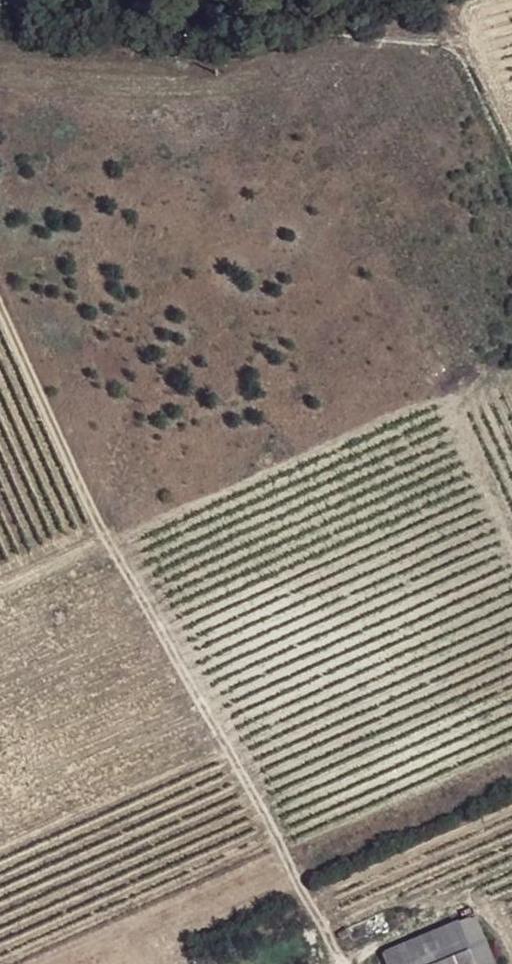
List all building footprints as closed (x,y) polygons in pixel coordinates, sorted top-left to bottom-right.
[(474,963),(494,963),(486,945),(469,952),(474,963)] [(469,952),(438,963),(474,963),(469,952)]
